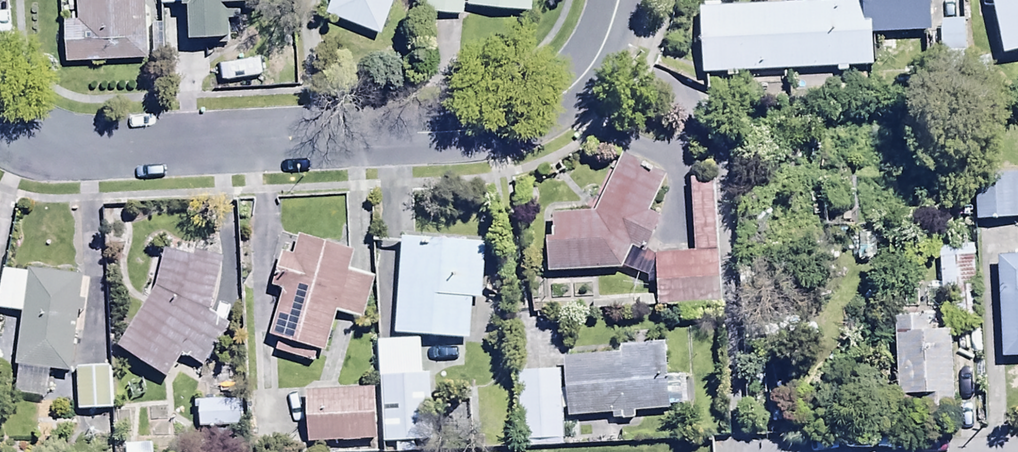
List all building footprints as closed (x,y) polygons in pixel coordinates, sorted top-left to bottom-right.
[(67,59),(146,54),(143,0),(76,0),(76,16),(65,17),(67,59)] [(159,1),(189,0),(189,32),(224,31),(223,0),(159,0),(159,1)] [(382,0),(346,0),(376,13),(382,0)] [(860,0),(801,0),(698,4),(700,71),(874,65),(871,33),(871,18),(861,19),(860,0)] [(871,33),(932,29),(930,0),(860,0),(861,19),(871,18),(871,33)] [(1002,51),(1017,48),(1017,0),(990,0),(1002,51)] [(965,17),(939,19),(941,51),(967,49),(965,17)] [(622,153),(593,210),(551,211),(552,233),(545,233),(547,270),(625,266),(644,275),(653,256),(642,251),(659,216),(646,210),(664,174),(622,153)] [(972,200),(1017,199),(1017,153),(971,154),(972,200)] [(654,253),(657,303),(721,299),(712,175),(688,176),(693,251),(654,253)] [(354,248),(297,232),(291,253),(280,250),(270,284),(280,287),(266,334),(278,337),(274,351),(313,362),(317,348),(324,351),(336,311),(360,318),(373,273),(349,266),(354,248)] [(858,233),(858,259),(875,259),(875,232),(858,233)] [(485,241),(401,235),(394,332),(468,337),(471,296),(481,297),(485,241)] [(153,287),(117,345),(168,376),(180,352),(208,365),(225,328),(215,324),(219,313),(212,310),(223,254),(206,251),(205,254),(162,245),(153,287)] [(996,253),(1000,354),(1017,353),(1017,252),(996,253)] [(29,266),(28,273),(2,268),(0,278),(0,307),(20,309),(14,364),(18,364),(14,393),(46,397),(50,368),(69,370),(80,274),(29,266)] [(953,405),(951,327),(933,328),(932,311),(894,313),(897,407),(953,405)] [(419,337),(377,339),(382,440),(434,438),(430,370),(421,371),(419,337)] [(111,341),(76,342),(77,388),(112,387),(111,341)] [(620,349),(564,354),(568,415),(611,412),(611,421),(634,419),(633,409),(683,405),(681,373),(666,374),(663,341),(620,344),(620,349)] [(557,342),(513,344),(517,424),(561,421),(557,342)] [(197,366),(197,404),(243,404),(242,365),(197,366)] [(307,368),(307,419),(376,419),(375,368),(307,368)]
